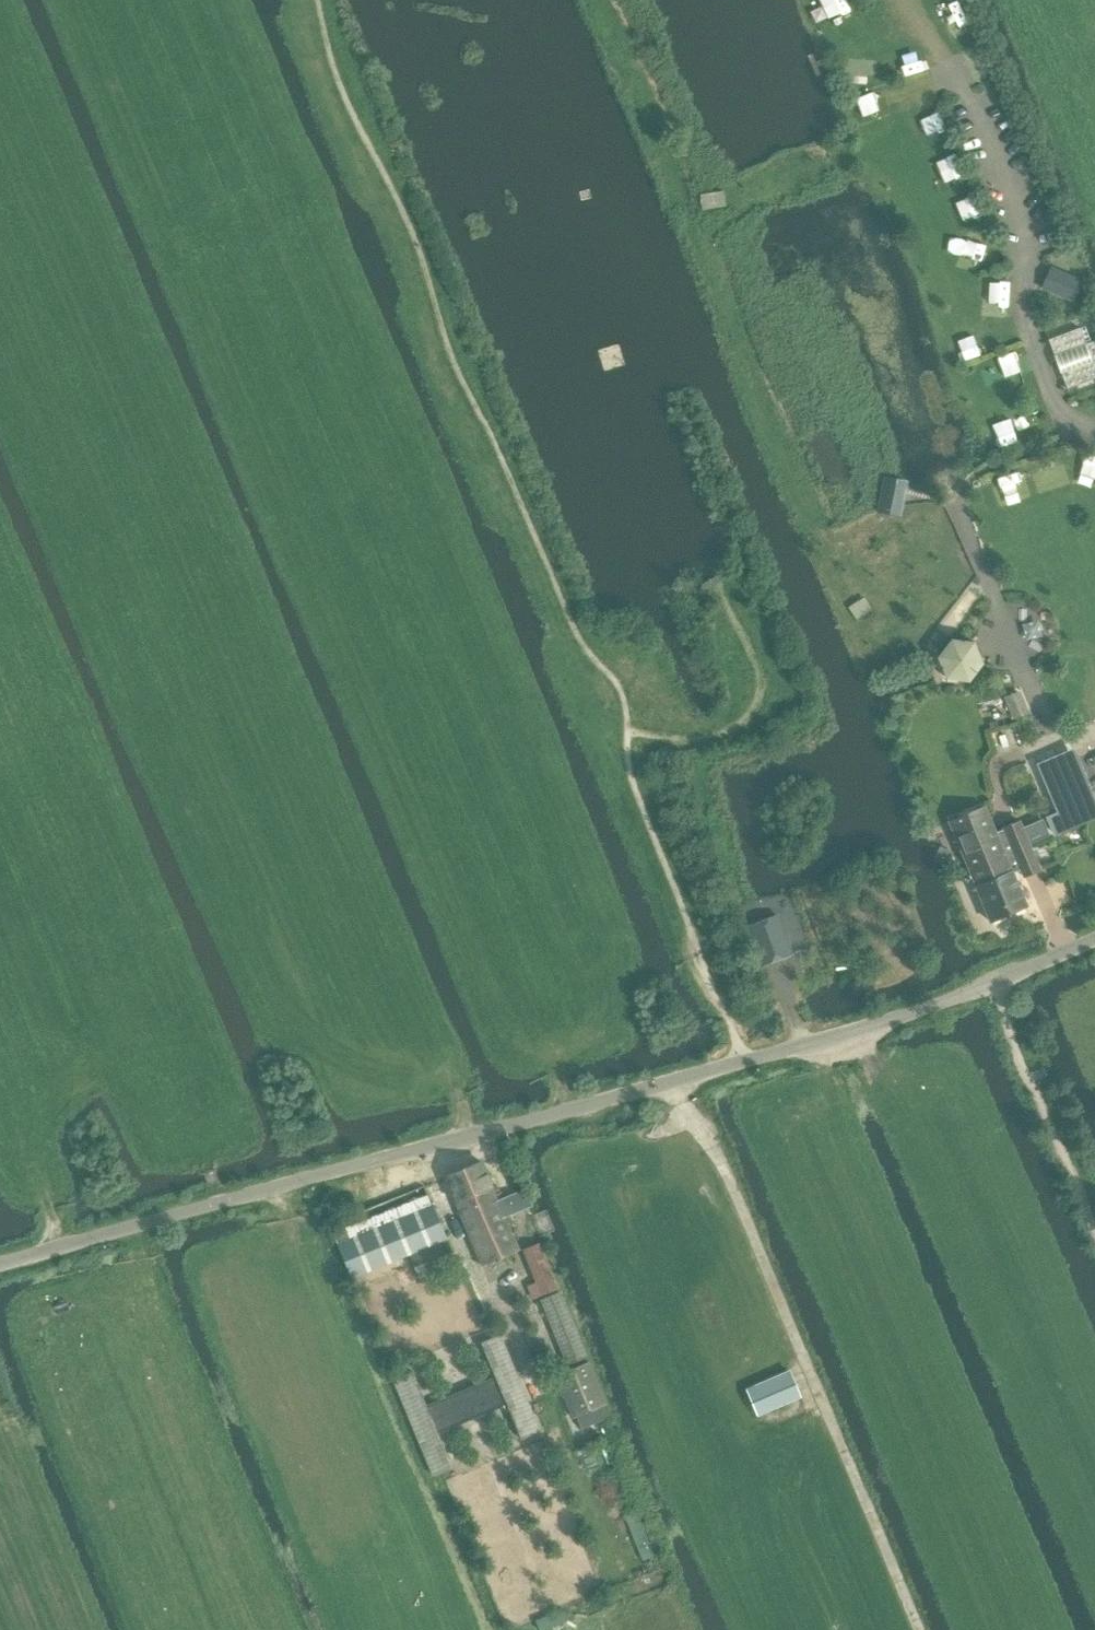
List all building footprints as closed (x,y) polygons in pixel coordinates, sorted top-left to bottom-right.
[(1081,281),(1060,271),(1051,292),(1072,301),(1081,281)] [(1079,328),(1048,340),(1054,355),(1056,354),(1063,372),(1060,373),(1066,389),(1094,378),(1094,370),(1091,361),(1094,359),(1094,340),(1085,344),(1079,328)] [(903,495),(882,491),(878,511),(899,515),(903,495)] [(973,643),(951,640),(937,657),(946,678),(968,681),(981,664),(973,643)] [(1018,692),(1005,697),(1012,714),(1025,708),(1018,692)] [(1066,754),(1039,766),(1059,813),(1047,818),(1054,834),(1093,817),(1066,754)] [(948,822),(969,871),(1005,855),(1005,856),(1029,846),(1019,821),(1003,828),(1003,829),(995,833),(985,807),(948,822)] [(1005,855),(969,871),(990,922),(1026,906),(1012,873),(1020,870),(1023,877),(1039,870),(1029,846),(1005,856),(1005,855)] [(731,883),(720,886),(725,906),(737,903),(731,883)] [(791,953),(777,916),(747,927),(761,965),(791,954),(791,953)] [(445,1177),(481,1266),(519,1250),(505,1217),(531,1206),(524,1189),(497,1200),(481,1162),(445,1177)] [(433,1205),(337,1244),(351,1278),(447,1239),(433,1205)] [(457,1265),(447,1240),(410,1255),(420,1280),(457,1265)] [(557,1289),(539,1244),(523,1251),(536,1282),(528,1286),(533,1299),(557,1289)] [(541,1299),(568,1364),(585,1357),(558,1292),(541,1299)] [(393,1378),(433,1475),(452,1468),(437,1433),(506,1404),(520,1440),(539,1432),(499,1335),(480,1343),(495,1378),(426,1406),(412,1371),(393,1378)] [(587,1363),(556,1376),(574,1417),(576,1417),(580,1428),(608,1417),(603,1405),(605,1404),(587,1363)] [(747,1389),(758,1415),(799,1397),(788,1371),(747,1389)]
